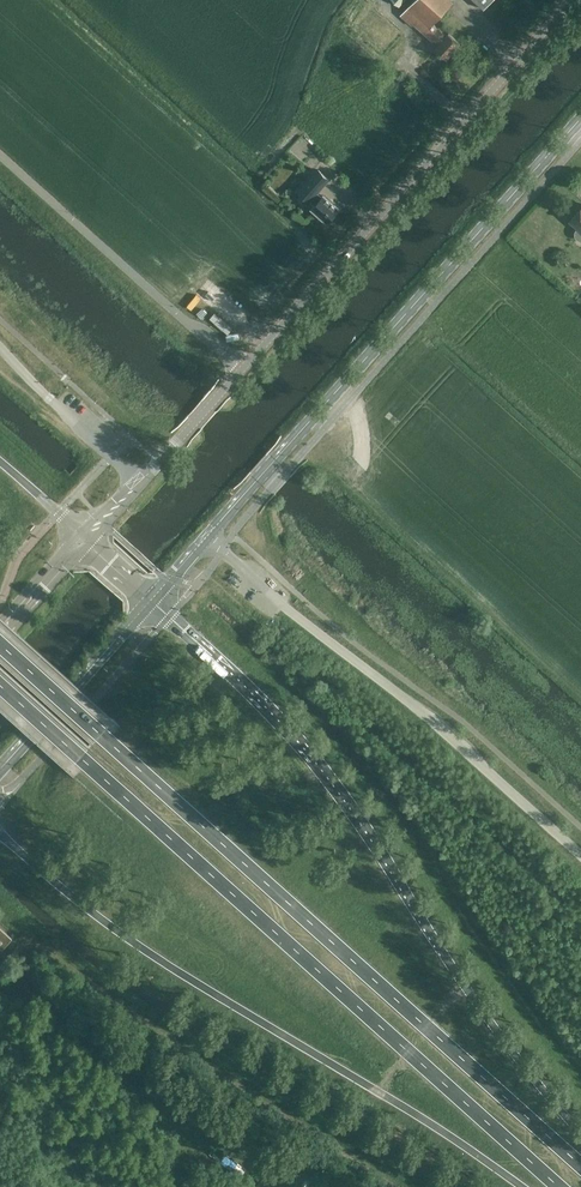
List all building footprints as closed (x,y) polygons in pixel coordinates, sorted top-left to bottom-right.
[(461,44),(449,34),(447,36),(433,24),(453,2),(450,0),(415,0),(401,16),(413,26),(414,24),(438,46),(435,49),(447,60),(461,44)] [(484,9),(492,0),(474,0),(484,9)] [(310,202),(317,194),(330,180),(319,170),(299,193),(310,202)] [(323,202),(313,213),(331,229),(341,218),(323,202)] [(570,221),(571,221),(578,228),(576,229),(575,232),(575,236),(577,238),(580,240),(580,208),(570,221)] [(11,938),(0,928),(0,950),(11,938)]
